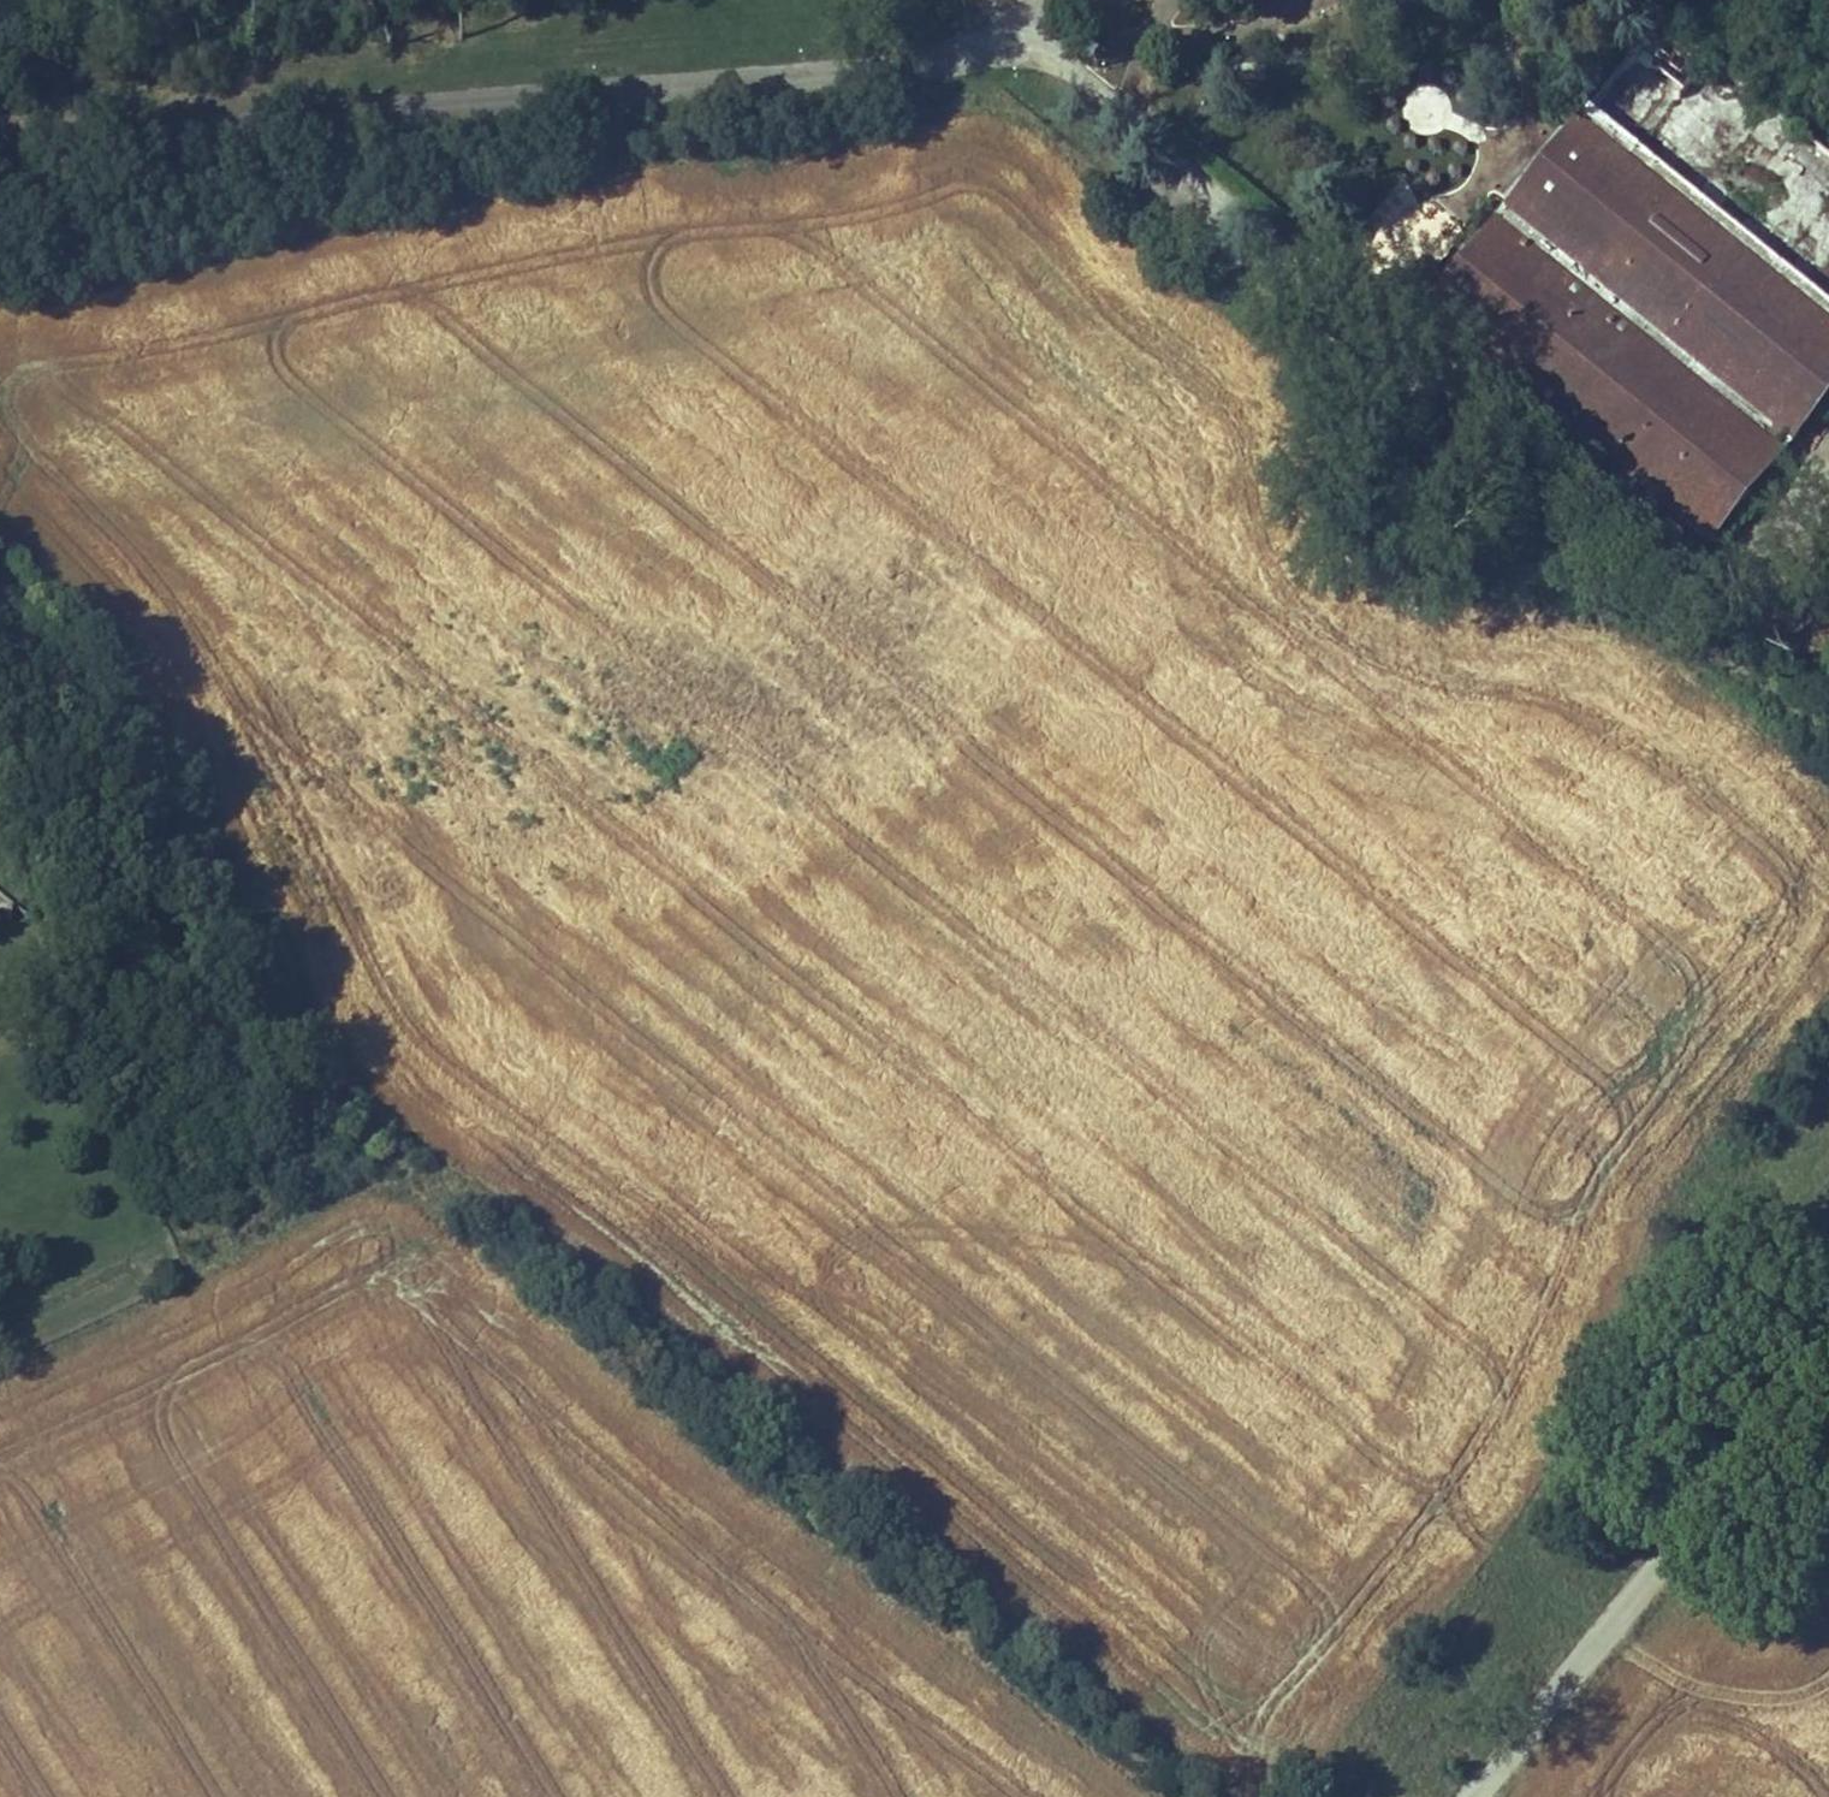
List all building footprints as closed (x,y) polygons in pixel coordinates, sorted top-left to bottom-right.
[(1664,22),(1662,24),(1574,133),(1514,207),(1470,260),(1428,313),(1442,325),(1596,450),(1665,506),(1654,520),(1668,531),(1679,517),(1711,543),(1726,526),(1828,399),(1828,157),(1664,22)]
